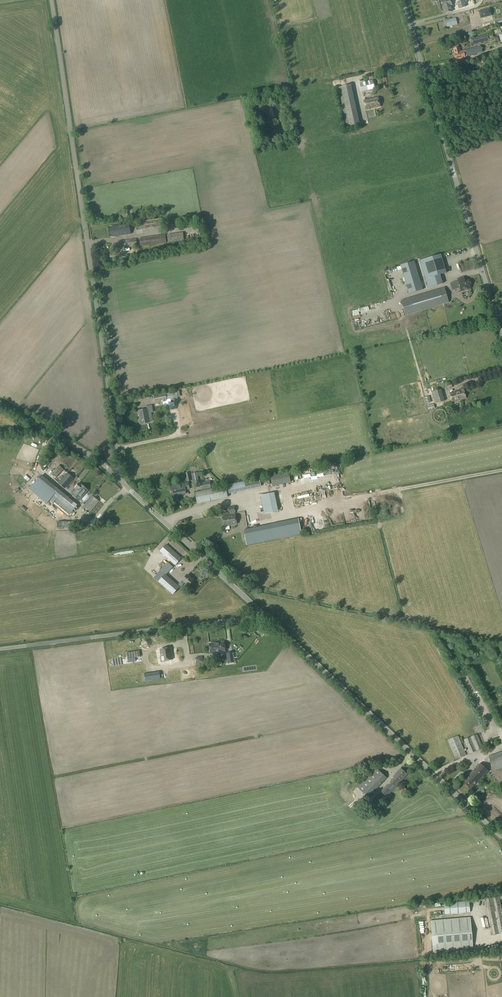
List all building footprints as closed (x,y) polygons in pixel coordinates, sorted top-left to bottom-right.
[(442,8),(443,8),(444,13),(452,11),(451,6),(452,6),(451,0),(440,0),(442,8)] [(457,2),(458,4),(459,8),(464,7),(466,6),(466,3),(467,3),(466,0),(463,1),(463,0),(461,0),(458,1),(459,2),(457,2)] [(489,9),(479,11),(480,17),(490,14),(489,9)] [(450,18),(445,19),(447,27),(457,25),(456,18),(450,19),(450,18)] [(473,44),(489,41),(488,38),(487,34),(471,38),(473,44)] [(453,49),(456,60),(465,58),(465,56),(466,56),(482,52),(481,46),(465,50),(465,52),(464,52),(463,51),(460,52),(459,47),(453,49)] [(374,87),(373,81),(371,81),(360,84),(362,91),(374,89),(374,87)] [(350,85),(338,88),(347,128),(359,125),(350,85)] [(378,98),(364,101),(366,110),(380,107),(378,98)] [(155,219),(138,221),(139,230),(163,226),(162,218),(162,216),(155,217),(155,219)] [(128,224),(110,227),(112,237),(130,234),(128,224)] [(183,233),(167,235),(168,244),(184,242),(183,233)] [(165,234),(139,238),(140,247),(166,243),(165,234)] [(136,239),(118,241),(119,249),(137,246),(136,239)] [(127,254),(116,257),(117,263),(129,261),(127,254)] [(440,254),(420,260),(428,288),(443,284),(440,275),(446,272),(440,254)] [(414,262),(400,266),(409,294),(423,290),(414,262)] [(459,279),(459,281),(460,288),(461,291),(471,289),(470,286),(471,286),(470,282),(469,281),(466,282),(465,277),(459,279)] [(445,288),(401,301),(406,316),(449,303),(445,288)] [(441,390),(431,392),(435,405),(444,402),(441,390)] [(463,390),(450,394),(452,402),(466,398),(463,390)] [(172,392),(153,395),(155,403),(173,400),(172,392)] [(146,409),(138,411),(140,420),(139,420),(140,424),(141,423),(141,424),(149,422),(148,418),(149,418),(148,414),(146,409)] [(56,477),(63,470),(58,466),(52,473),(56,477)] [(94,478),(96,475),(87,468),(82,474),(91,482),(94,478)] [(197,472),(190,473),(192,483),(199,481),(197,472)] [(288,472),(269,475),(271,486),(290,482),(288,472)] [(65,487),(73,478),(67,473),(58,483),(64,488),(65,487)] [(43,476),(37,482),(44,488),(49,482),(43,476)] [(259,479),(225,486),(226,486),(227,494),(260,487),(259,479)] [(36,481),(32,486),(68,516),(78,505),(50,482),(49,482),(44,488),(37,482),(36,481)] [(209,481),(200,483),(201,489),(211,487),(209,481)] [(77,488),(71,495),(79,501),(88,491),(79,483),(76,487),(77,488)] [(188,483),(170,487),(172,496),(186,493),(185,490),(189,489),(188,483)] [(226,486),(225,486),(195,492),(198,504),(228,497),(227,494),(226,486)] [(320,497),(328,496),(328,493),(339,491),(338,487),(308,491),(309,497),(320,495),(320,497)] [(268,494),(261,496),(264,514),(272,512),(268,494)] [(84,498),(80,502),(84,506),(82,508),(89,514),(95,507),(99,501),(93,496),(88,501),(84,498)] [(235,514),(222,517),(224,527),(237,524),(235,514)] [(274,524),(268,525),(271,540),(277,538),(274,524)] [(250,529),(244,530),(247,545),(253,543),(250,529)] [(167,544),(160,551),(175,565),(182,558),(167,544)] [(166,575),(159,583),(173,595),(179,587),(177,585),(166,575)] [(188,575),(183,580),(185,582),(187,585),(188,586),(193,581),(188,575)] [(437,630),(433,634),(441,640),(444,636),(437,630)] [(465,639),(470,646),(474,643),(469,636),(465,639)] [(210,644),(209,644),(210,654),(214,653),(214,654),(221,653),(221,652),(225,652),(224,642),(222,642),(222,641),(220,641),(219,642),(213,643),(213,642),(211,643),(210,644)] [(491,643),(495,650),(500,648),(496,641),(491,643)] [(170,655),(170,648),(159,650),(160,657),(163,656),(164,661),(172,660),(171,655),(170,655)] [(139,650),(126,652),(127,658),(140,656),(139,650)] [(138,662),(107,667),(109,676),(143,671),(142,666),(139,667),(138,662)] [(454,670),(462,665),(460,662),(452,666),(454,670)] [(159,671),(145,674),(144,674),(145,681),(160,678),(159,671)] [(477,734),(470,737),(476,751),(483,748),(477,734)] [(458,735),(447,740),(455,760),(467,755),(458,735)] [(470,737),(463,740),(469,754),(476,751),(470,737)] [(488,756),(494,771),(501,768),(501,751),(488,756)] [(470,775),(463,783),(470,789),(477,781),(478,782),(488,771),(480,763),(469,774),(470,775)] [(375,767),(357,787),(368,798),(387,778),(375,767)] [(415,767),(411,770),(416,776),(420,772),(415,767)] [(395,777),(381,792),(386,796),(407,774),(400,768),(393,776),(395,777)] [(379,794),(367,807),(371,811),(372,812),(384,798),(379,794)] [(485,899),(491,935),(501,933),(501,912),(499,896),(485,899)] [(469,901),(444,903),(445,914),(470,912),(469,901)] [(471,917),(431,921),(433,952),(473,948),(471,917)]
